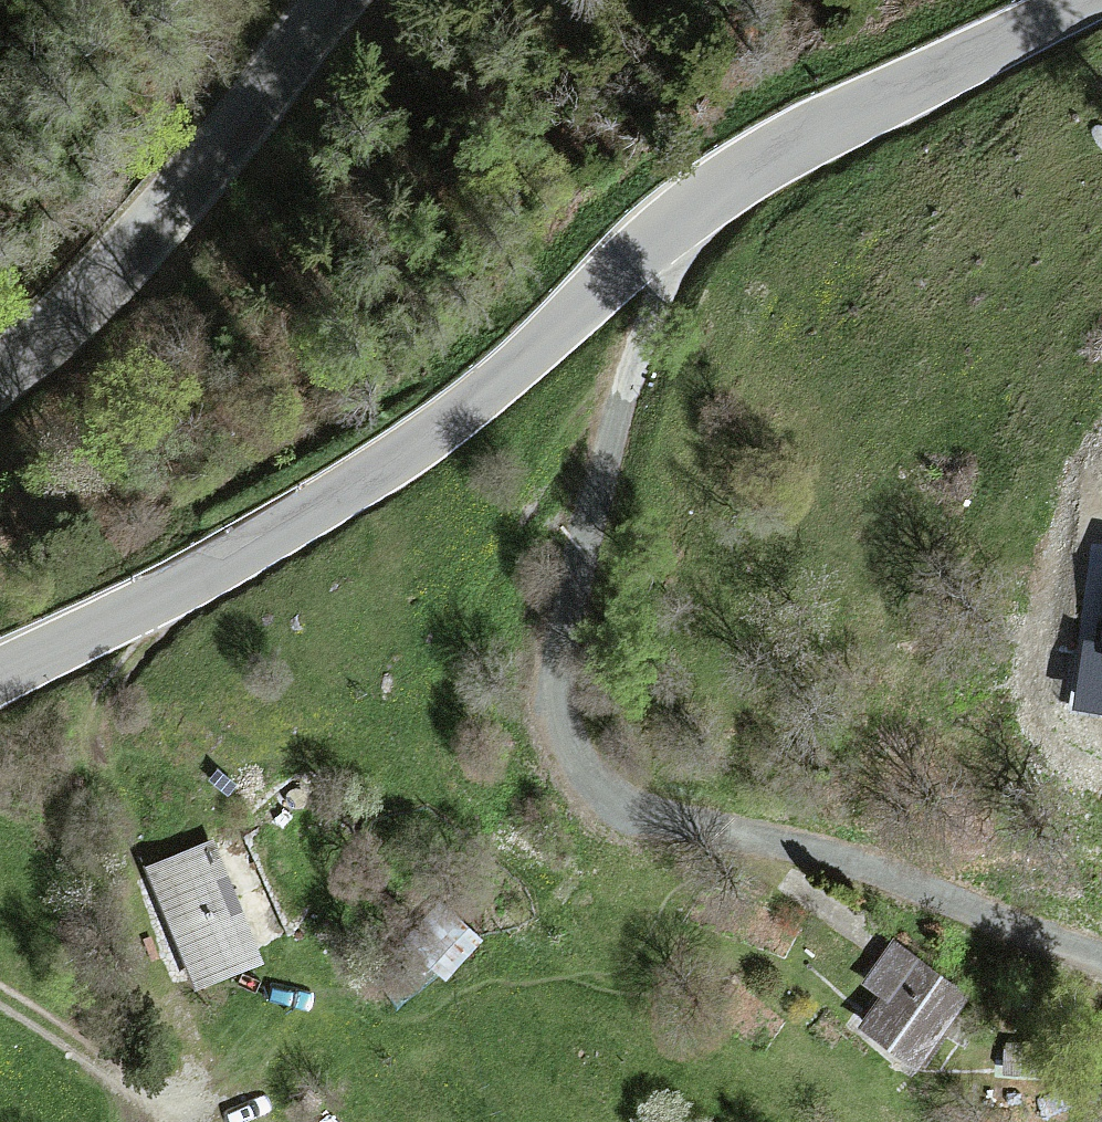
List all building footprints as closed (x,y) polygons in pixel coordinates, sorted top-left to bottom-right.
[(1069,592),(1062,661),(1101,665),(1101,502),(1092,594),(1069,592)] [(252,966),(206,848),(141,874),(187,991),(252,966)] [(956,1006),(885,952),(854,993),(873,1007),(851,1036),(903,1076),(956,1006)]
